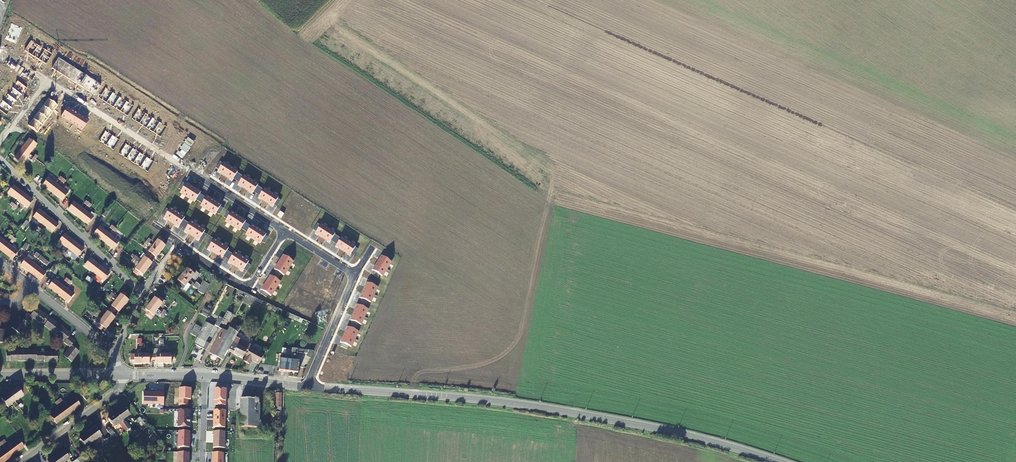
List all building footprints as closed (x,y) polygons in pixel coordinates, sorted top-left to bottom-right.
[(12,23),(9,32),(19,36),(23,28),(12,23)] [(19,36),(9,32),(5,39),(16,44),(19,36)] [(24,51),(32,55),(38,45),(31,41),(24,51)] [(45,50),(38,45),(32,55),(39,60),(45,50)] [(52,54),(45,50),(39,60),(46,64),(52,54)] [(65,63),(58,58),(52,68),(59,73),(65,63)] [(72,67),(65,63),(59,73),(66,77),(72,67)] [(72,67),(66,77),(73,82),(80,72),(72,67)] [(87,76),(80,72),(73,82),(81,86),(87,76)] [(94,81),(87,76),(81,86),(88,91),(94,81)] [(18,81),(12,88),(22,95),(27,88),(18,81)] [(88,91),(95,95),(101,85),(94,81),(88,91)] [(12,88),(7,94),(17,102),(22,95),(12,88)] [(113,93),(105,88),(99,98),(106,103),(113,93)] [(113,93),(106,103),(113,107),(120,97),(113,93)] [(2,101),(12,108),(17,102),(7,94),(2,101)] [(127,101),(120,97),(113,107),(120,112),(127,101)] [(43,106),(52,113),(58,106),(48,99),(43,106)] [(0,104),(0,110),(7,115),(12,108),(2,101),(0,104)] [(127,101),(120,112),(128,116),(134,106),(127,101)] [(43,106),(38,112),(47,119),(52,113),(43,106)] [(67,107),(61,117),(68,121),(74,111),(67,107)] [(138,109),(132,119),(139,123),(146,114),(138,109)] [(68,121),(75,126),(81,116),(74,111),(68,121)] [(38,112),(33,119),(42,126),(47,119),(38,112)] [(146,114),(139,123),(146,128),(153,118),(146,114)] [(75,126),(82,130),(88,120),(81,116),(75,126)] [(153,118),(146,128),(153,132),(159,122),(153,118)] [(33,119),(28,125),(37,133),(42,126),(33,119)] [(167,127),(159,122),(153,132),(160,137),(167,127)] [(99,141),(106,145),(112,136),(105,131),(99,141)] [(112,136),(106,145),(113,150),(120,140),(112,136)] [(22,148),(29,154),(37,144),(30,139),(22,148)] [(126,144),(119,154),(127,158),(133,149),(126,144)] [(29,154),(22,148),(14,158),(21,164),(29,154)] [(127,158),(134,163),(140,153),(133,149),(127,158)] [(134,163),(141,167),(147,157),(140,153),(134,163)] [(148,172),(154,162),(147,157),(141,167),(148,172)] [(230,167),(223,163),(222,164),(219,162),(216,168),(219,170),(218,171),(225,176),(230,167)] [(238,172),(230,167),(225,176),(232,180),(233,179),(236,181),(240,175),(237,173),(238,172)] [(251,180),(244,176),(243,177),(240,175),(236,181),(239,183),(238,184),(246,189),(251,180)] [(52,193),(58,185),(49,178),(43,185),(52,193)] [(258,185),(251,180),(246,189),(253,193),(253,192),(257,194),(260,188),(257,186),(258,185)] [(180,193),(187,198),(194,188),(186,183),(185,184),(182,183),(179,188),(182,190),(180,193)] [(58,185),(52,193),(62,201),(68,193),(58,185)] [(18,201),(24,193),(14,186),(8,194),(18,201)] [(194,188),(187,198),(194,202),(196,200),(199,201),(203,196),(200,194),(201,192),(194,188)] [(259,197),(266,202),(271,193),(264,189),(263,190),(260,188),(257,194),(259,196),(259,197)] [(24,193),(18,201),(27,208),(33,200),(24,193)] [(266,202),(273,206),(274,205),(277,207),(281,201),(278,199),(278,198),(271,193),(266,202)] [(200,206),(208,211),(214,201),(207,196),(206,197),(203,196),(199,201),(202,203),(200,206)] [(214,201),(208,211),(215,215),(217,212),(220,214),(223,208),(220,207),(221,205),(214,201)] [(78,217),(84,210),(74,202),(68,210),(78,217)] [(164,218),(171,223),(178,213),(170,208),(169,211),(166,209),(162,215),(165,217),(164,218)] [(43,225),(49,217),(39,209),(33,217),(43,225)] [(84,210),(78,217),(88,225),(94,217),(84,210)] [(232,226),(239,216),(231,212),(230,213),(228,211),(224,217),(227,219),(225,221),(232,226)] [(178,213),(171,223),(179,227),(179,226),(182,228),(186,222),(183,220),(185,217),(178,213)] [(239,216),(232,226),(240,231),(241,228),(244,230),(248,224),(245,222),(246,221),(239,216)] [(49,217),(43,225),(53,232),(59,225),(49,217)] [(185,231),(192,236),(198,226),(191,221),(189,224),(186,222),(182,228),(185,230),(185,231)] [(253,239),(259,229),(252,225),(251,226),(248,224),(244,230),(247,232),(246,234),(253,239)] [(315,233),(323,238),(328,229),(321,225),(320,226),(317,224),(313,230),(316,232),(315,233)] [(103,242),(109,234),(102,229),(100,227),(99,226),(93,234),(103,242)] [(198,226),(192,236),(199,240),(200,239),(203,241),(206,235),(204,233),(205,230),(198,226)] [(253,239),(260,244),(262,241),(265,243),(268,237),(265,235),(266,234),(259,229),(253,239)] [(335,234),(328,229),(323,238),(330,242),(331,241),(334,243),(337,237),(334,235),(335,234)] [(68,249),(74,241),(64,234),(59,241),(68,249)] [(109,234),(103,242),(113,249),(119,242),(109,234)] [(348,242),(341,238),(340,239),(337,237),(334,243),(337,245),(336,246),(343,250),(348,242)] [(8,244),(0,238),(0,250),(3,252),(8,244)] [(153,246),(161,252),(165,246),(162,244),(164,241),(160,238),(153,246)] [(208,249),(215,253),(221,244),(214,239),(214,240),(211,238),(207,244),(210,245),(208,249)] [(74,241),(68,249),(78,257),(84,249),(74,241)] [(355,247),(348,242),(343,250),(350,255),(351,254),(354,256),(358,250),(355,248),(355,247)] [(8,244),(3,252),(12,259),(18,252),(8,244)] [(221,244),(215,253),(222,258),(223,257),(226,259),(230,253),(227,251),(229,248),(221,244)] [(146,255),(151,259),(153,256),(156,258),(161,252),(153,246),(146,255)] [(242,257),(234,252),(233,255),(230,253),(226,259),(229,260),(228,262),(236,266),(242,257)] [(283,255),(279,262),(289,268),(293,261),(291,259),(292,257),(287,253),(285,256),(283,255)] [(382,256),(377,263),(387,269),(391,262),(389,260),(391,257),(385,254),(383,257),(382,256)] [(30,273),(36,266),(31,262),(33,259),(28,255),(20,266),(30,273)] [(140,264),(147,269),(152,264),(149,261),(151,259),(146,255),(140,264)] [(249,261),(242,257),(236,266),(243,271),(244,270),(247,271),(250,266),(247,264),(249,261)] [(94,273),(100,265),(90,258),(84,266),(85,266),(83,269),(87,272),(89,269),(94,273)] [(289,268),(279,262),(274,269),(276,270),(274,273),(279,277),(281,274),(284,276),(289,268)] [(387,269),(377,263),(372,270),(374,271),(372,274),(378,278),(380,275),(382,277),(387,269)] [(54,264),(50,270),(56,275),(61,268),(54,264)] [(147,269),(140,264),(133,272),(138,276),(140,273),(143,275),(147,269)] [(100,265),(94,273),(104,281),(110,273),(100,265)] [(36,266),(30,273),(40,281),(46,273),(36,266)] [(182,275),(190,281),(195,275),(194,274),(197,271),(192,268),(189,271),(187,269),(182,275)] [(270,275),(266,283),(276,289),(280,282),(278,280),(279,277),(274,273),(272,276),(270,275)] [(190,281),(182,275),(177,281),(180,283),(178,286),(183,289),(185,287),(190,281)] [(58,294),(64,286),(58,282),(59,280),(57,278),(55,280),(54,279),(48,287),(58,294)] [(367,283),(363,290),(374,295),(377,287),(374,286),(376,283),(369,280),(368,283),(367,283)] [(86,285),(80,281),(76,286),(82,291),(86,285)] [(276,289),(266,283),(261,290),(263,291),(261,294),(266,297),(268,294),(271,296),(276,289)] [(64,286),(58,294),(68,302),(74,294),(64,286)] [(374,295),(363,290),(360,298),(361,299),(360,302),(366,305),(368,302),(371,303),(374,295)] [(116,301),(124,307),(128,301),(126,299),(128,296),(123,292),(116,301)] [(252,307),(256,298),(245,294),(241,302),(252,307)] [(150,304),(158,310),(162,304),(164,301),(159,297),(157,300),(154,298),(150,304)] [(110,309),(115,313),(117,311),(119,312),(124,307),(116,301),(110,309)] [(357,305),(354,313),(364,317),(368,309),(365,308),(366,305),(360,302),(358,305),(357,305)] [(156,312),(158,310),(150,304),(145,310),(148,312),(146,314),(154,321),(159,314),(156,312)] [(103,318),(111,324),(115,318),(113,316),(115,313),(110,309),(103,318)] [(41,325),(42,323),(45,326),(44,328),(54,336),(65,344),(64,345),(70,350),(63,358),(71,364),(74,361),(73,360),(79,353),(71,347),(75,343),(72,340),(69,338),(71,336),(64,331),(64,330),(61,327),(57,324),(57,325),(47,317),(43,315),(36,310),(30,317),(27,315),(25,317),(22,321),(20,319),(15,326),(14,325),(12,329),(20,335),(28,325),(29,326),(31,322),(34,319),(41,325)] [(224,319),(222,323),(226,326),(232,315),(228,312),(224,319)] [(357,327),(358,324),(361,325),(364,317),(354,313),(350,320),(352,321),(350,324),(357,327)] [(222,323),(224,319),(220,317),(215,325),(219,328),(222,323)] [(110,324),(101,321),(96,327),(101,331),(103,328),(106,330),(110,324)] [(205,323),(197,338),(206,343),(210,345),(213,338),(209,336),(214,327),(205,323)] [(348,327),(344,335),(355,339),(358,332),(355,330),(357,327),(350,324),(349,328),(348,327)] [(216,358),(223,361),(234,340),(240,328),(239,327),(238,328),(233,326),(231,330),(229,329),(227,333),(222,330),(209,354),(212,356),(216,358)] [(355,339),(344,335),(341,343),(342,343),(341,346),(347,349),(348,346),(351,347),(355,339)] [(289,372),(292,348),(291,348),(292,340),(288,340),(287,348),(281,347),(281,351),(286,352),(285,360),(280,359),(279,371),(289,372)] [(243,359),(248,350),(241,346),(242,344),(239,343),(238,345),(234,342),(229,351),(243,359)] [(292,348),(289,372),(297,373),(299,362),(296,362),(297,352),(307,354),(306,356),(310,358),(313,351),(292,348)] [(250,349),(244,362),(249,365),(251,361),(258,364),(263,355),(250,349)] [(57,364),(57,354),(36,354),(36,353),(10,352),(10,354),(6,354),(6,362),(18,362),(27,362),(44,362),(44,363),(52,363),(52,364),(57,364)] [(163,355),(164,364),(171,364),(171,360),(174,360),(174,354),(163,355)] [(141,364),(141,355),(130,355),(130,361),(134,361),(134,364),(141,364)] [(141,355),(141,364),(149,364),(149,360),(153,360),(152,355),(141,355)] [(164,364),(163,355),(152,355),(153,360),(156,360),(156,364),(164,364)] [(17,387),(9,393),(15,402),(23,395),(17,387)] [(191,389),(179,389),(179,405),(188,406),(188,400),(190,400),(191,389)] [(214,405),(226,405),(226,389),(215,389),(214,405)] [(164,405),(164,392),(157,392),(157,393),(151,393),(151,394),(149,393),(144,393),(143,403),(157,404),(157,405),(164,405)] [(9,393),(1,399),(7,407),(15,402),(9,393)] [(240,399),(239,427),(258,427),(259,404),(258,404),(258,399),(250,399),(250,396),(246,396),(246,399),(240,399)] [(69,415),(63,407),(55,413),(54,412),(50,415),(56,424),(69,415)] [(190,427),(191,410),(178,410),(178,427),(190,427)] [(225,410),(214,410),(213,427),(225,428),(225,410)] [(113,427),(121,421),(115,413),(107,419),(113,427)] [(109,426),(106,428),(112,437),(117,434),(115,431),(113,432),(109,426)] [(97,439),(101,436),(95,428),(87,433),(99,450),(101,449),(97,443),(99,442),(97,439)] [(189,448),(190,431),(178,431),(178,447),(189,448)] [(225,431),(213,431),(213,435),(214,435),(213,448),(225,448),(225,431)] [(99,450),(87,433),(79,439),(85,447),(89,445),(90,447),(92,446),(97,452),(99,450)] [(106,439),(112,447),(116,444),(111,436),(106,439)] [(24,447),(17,438),(13,442),(13,443),(6,448),(12,456),(24,447)] [(12,456),(6,448),(0,453),(0,461),(4,461),(12,456)] [(59,461),(66,461),(69,460),(63,451),(55,456),(59,461)] [(178,452),(178,461),(188,461),(188,457),(189,457),(189,453),(178,452)] [(223,453),(213,452),(212,461),(223,461),(223,453)]
